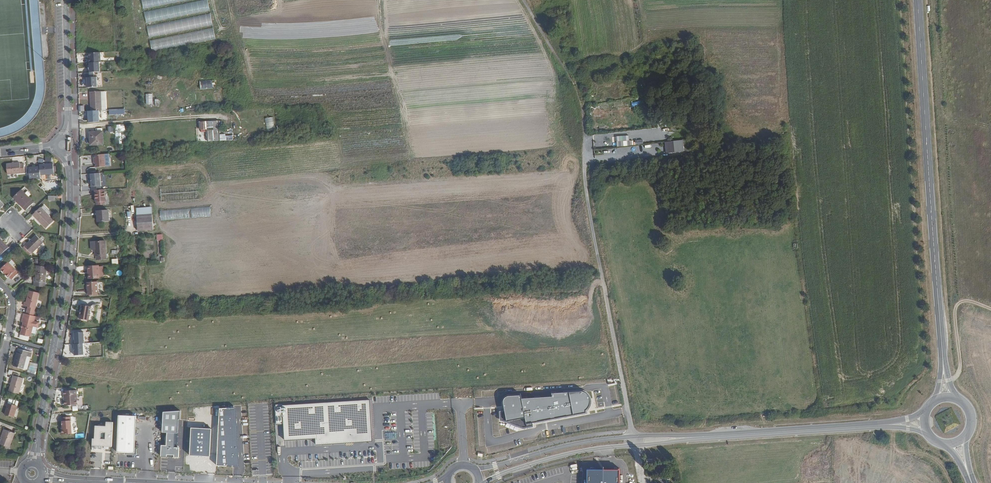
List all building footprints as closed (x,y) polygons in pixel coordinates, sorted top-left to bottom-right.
[(144,9),(188,0),(142,0),(144,9)] [(147,24),(210,11),(208,0),(205,0),(145,13),(147,24)] [(148,27),(150,38),(213,25),(211,14),(148,27)] [(150,42),(153,53),(216,39),(213,28),(150,42)] [(89,62),(99,62),(100,62),(100,52),(88,53),(88,58),(88,63),(89,62)] [(89,62),(90,72),(93,72),(99,72),(99,62),(89,62)] [(90,72),(85,73),(85,78),(86,78),(87,88),(97,87),(96,77),(93,77),(93,72),(90,72)] [(212,89),(212,80),(199,80),(199,89),(212,89)] [(89,92),(91,111),(101,110),(100,91),(89,92)] [(220,142),(219,121),(200,123),(200,132),(207,131),(208,143),(220,142)] [(122,126),(113,127),(114,151),(124,150),(122,126)] [(100,134),(88,135),(89,147),(101,146),(100,134)] [(617,136),(617,146),(633,145),(633,141),(628,141),(628,136),(617,136)] [(677,152),(677,141),(669,141),(669,152),(677,152)] [(101,156),(91,157),(91,162),(93,162),(93,165),(93,170),(103,169),(101,156)] [(19,163),(6,164),(7,174),(24,172),(23,164),(19,164),(19,163)] [(40,164),(40,166),(40,168),(34,169),(34,168),(27,169),(29,179),(43,178),(43,175),(57,173),(56,163),(40,164)] [(97,175),(88,175),(89,188),(98,187),(97,175)] [(34,202),(21,189),(13,197),(26,210),(34,202)] [(99,191),(91,191),(92,203),(93,203),(93,206),(102,206),(102,203),(102,191),(99,191)] [(44,205),(41,208),(49,215),(52,213),(44,205)] [(54,221),(49,215),(41,208),(41,207),(33,215),(46,228),(54,221)] [(161,210),(162,221),(211,217),(210,207),(161,210)] [(105,214),(94,215),(94,226),(105,225),(105,214)] [(152,215),(137,216),(138,232),(153,230),(152,215)] [(26,242),(24,245),(33,254),(44,243),(36,235),(28,244),(26,242)] [(0,239),(0,254),(1,255),(9,247),(0,239)] [(105,241),(94,242),(90,242),(91,250),(95,249),(95,256),(97,256),(97,260),(106,259),(105,241)] [(19,273),(8,262),(1,269),(9,277),(10,277),(13,279),(19,273)] [(48,266),(37,265),(36,277),(34,277),(34,281),(46,282),(48,266)] [(98,265),(87,266),(88,280),(98,279),(98,265)] [(96,282),(86,283),(87,296),(97,295),(96,282)] [(23,306),(28,307),(35,309),(39,293),(28,291),(26,302),(24,302),(23,306)] [(90,307),(81,305),(79,319),(88,320),(90,307)] [(35,309),(28,307),(26,314),(33,316),(35,309)] [(26,314),(24,313),(22,322),(23,323),(21,334),(31,337),(32,332),(33,325),(37,326),(38,322),(34,321),(35,316),(33,316),(26,314)] [(84,333),(74,333),(74,341),(73,341),(73,345),(83,344),(85,344),(84,333)] [(83,355),(83,344),(73,345),(72,345),(72,349),(73,349),(74,356),(83,355)] [(29,352),(18,349),(13,366),(23,369),(25,362),(27,356),(28,356),(29,352)] [(30,362),(28,373),(35,374),(37,364),(30,362)] [(23,379),(13,376),(9,391),(19,394),(23,379)] [(77,391),(64,391),(64,396),(65,396),(65,400),(64,401),(64,404),(65,405),(77,405),(77,391)] [(521,399),(521,395),(509,397),(505,399),(504,401),(504,405),(505,411),(499,411),(500,420),(508,423),(514,425),(518,428),(522,428),(526,428),(534,427),(533,423),(586,413),(586,410),(588,407),(589,405),(590,402),(590,398),(589,396),(586,393),(583,391),(569,392),(552,393),(552,397),(521,399)] [(370,400),(283,405),(285,440),(316,438),(316,444),(372,441),(370,400)] [(18,406),(8,403),(5,414),(14,417),(18,406)] [(179,411),(162,412),(160,432),(178,433),(179,411)] [(132,453),(134,416),(117,415),(115,452),(132,453)] [(71,417),(60,417),(61,426),(61,429),(60,430),(60,433),(62,435),(73,434),(71,417)] [(104,426),(94,426),(93,447),(111,448),(112,423),(104,422),(104,426)] [(210,428),(189,427),(188,455),(209,456),(210,428)] [(5,429),(0,442),(0,444),(9,448),(15,433),(5,429)] [(174,433),(166,433),(166,446),(165,454),(166,454),(173,455),(173,447),(174,433)] [(585,482),(619,482),(619,470),(585,469),(585,482)]
